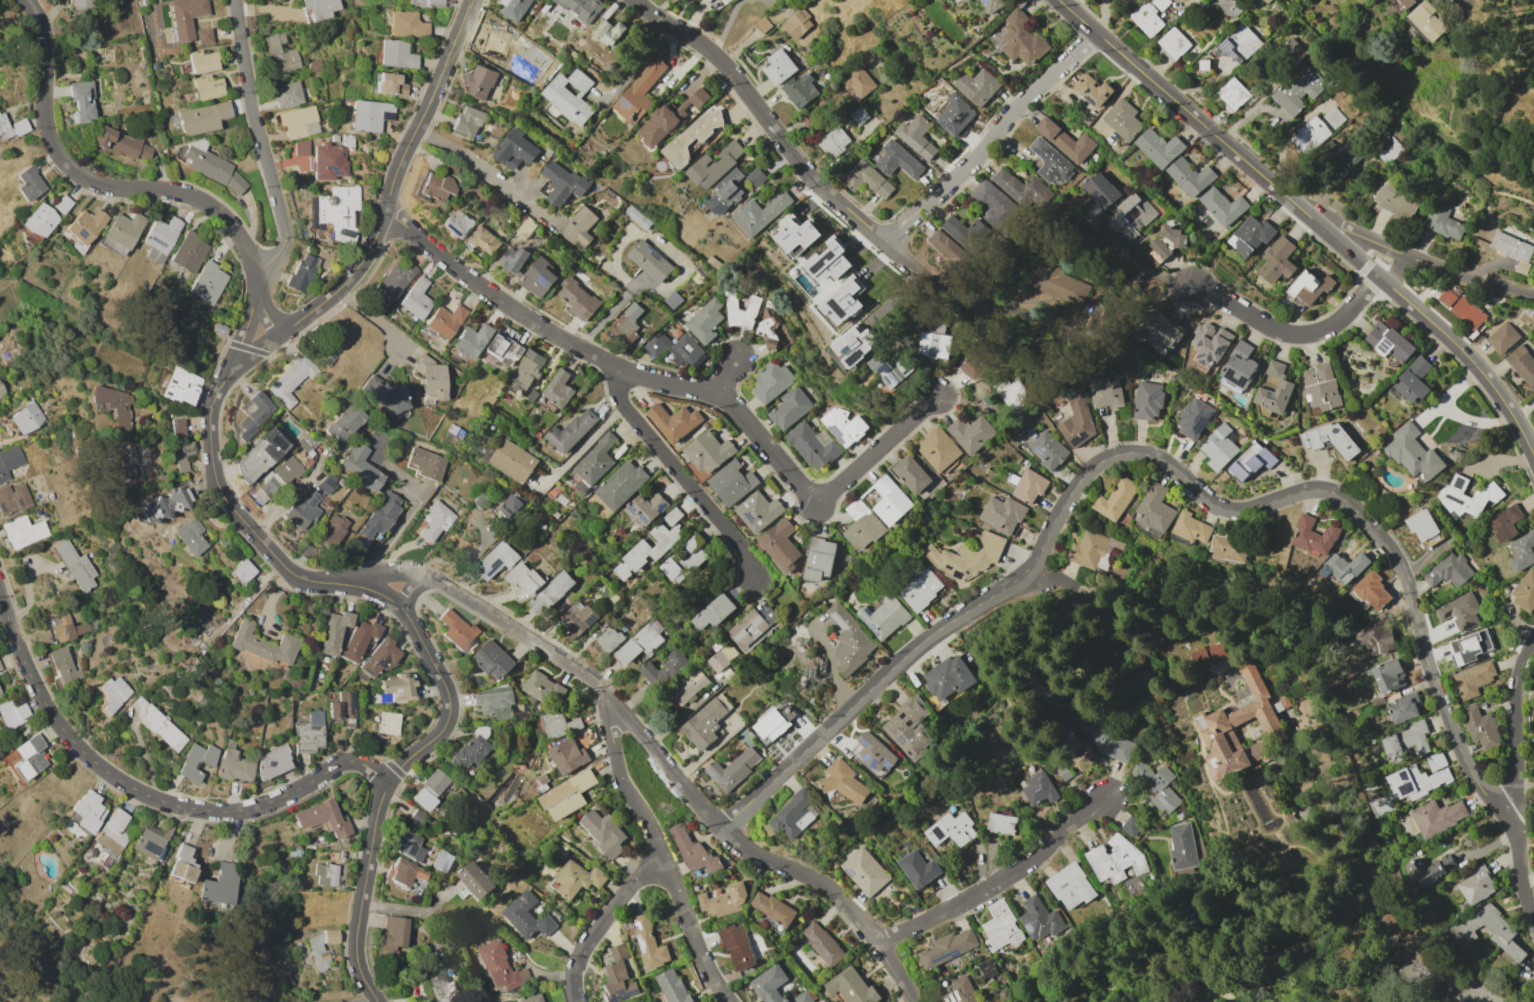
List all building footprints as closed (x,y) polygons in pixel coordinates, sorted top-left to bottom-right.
[(74,11),(72,0),(92,0),(94,8),(74,11)] [(169,1),(175,0),(209,0),(212,15),(191,18),(195,40),(177,43),(169,1)] [(304,23),(300,0),(339,0),(341,10),(331,11),(332,17),(304,23)] [(410,4),(410,0),(444,0),(443,7),(432,6),(432,8),(419,7),(419,5),(410,4)] [(502,2),(503,0),(532,0),(517,22),(502,12),(507,5),(502,2)] [(567,9),(556,0),(599,0),(605,5),(590,24),(569,7),(567,9)] [(988,15),(979,0),(1002,0),(1005,4),(996,10),(997,12),(993,15),(991,13),(988,15)] [(1164,24),(1150,38),(1129,15),(1145,0),(1156,11),(1154,14),(1164,24)] [(1161,11),(1150,0),(1169,0),(1171,2),(1161,11)] [(1216,3),(1218,0),(1248,0),(1250,2),(1235,20),(1216,3)] [(1402,3),(1400,0),(1416,0),(1400,12),(1397,7),(1402,3)] [(1407,16),(1422,0),(1426,0),(1436,10),(1432,14),(1447,29),(1434,43),(1407,16)] [(547,2),(552,6),(545,15),(540,11),(547,2)] [(780,26),(801,7),(810,16),(808,18),(813,25),(796,41),(786,30),(784,31),(780,26)] [(1017,7),(1028,19),(1022,24),(1033,35),(1036,32),(1050,47),(1029,66),(1019,55),(1011,61),(1000,49),(1007,42),(1002,37),(1008,31),(1004,27),(1008,23),(1004,19),(1017,7)] [(390,36),(392,10),(419,13),(418,22),(430,23),(428,39),(390,36)] [(755,25),(764,17),(772,24),(762,33),(755,25)] [(605,19),(615,27),(620,21),(627,27),(612,45),(609,43),(607,44),(601,39),(602,38),(595,31),(605,19)] [(1241,22),(1263,43),(1242,65),(1220,44),(1241,22)] [(1173,26),(1191,44),(1175,60),(1157,42),(1173,26)] [(197,30),(210,27),(213,43),(200,45),(197,30)] [(263,37),(276,34),(281,53),(287,51),(287,50),(295,48),(300,66),(273,73),(263,37)] [(1296,63),(1307,54),(1291,37),(1281,46),(1296,63)] [(379,65),(381,39),(409,41),(408,53),(417,54),(416,68),(379,65)] [(781,47),(799,69),(778,86),(763,68),(770,62),(767,58),(781,47)] [(193,75),(188,52),(202,50),(203,55),(218,51),(219,58),(216,59),(218,70),(193,75)] [(613,107),(655,56),(667,65),(644,93),(655,102),(635,125),(613,107)] [(1199,60),(1209,60),(1209,71),(1199,71),(1199,60)] [(478,63),(499,73),(493,86),(491,86),(485,101),(465,92),(467,87),(461,84),(466,71),(473,74),(478,63)] [(840,82),(859,65),(878,86),(858,103),(840,82)] [(983,66),(1004,85),(994,97),(991,94),(980,108),(953,84),(965,70),(973,78),(983,66)] [(1271,95),(1300,67),(1325,93),(1296,121),(1271,95)] [(542,93),(559,73),(567,79),(576,68),(593,82),(580,98),(595,112),(582,127),(542,93)] [(781,87),(791,78),(794,82),(808,71),(814,78),(810,82),(819,94),(799,110),(781,87)] [(375,92),(376,80),(380,81),(380,73),(402,74),(402,84),(407,84),(406,95),(375,92)] [(193,79),(210,75),(211,80),(223,78),(224,87),(223,87),(224,96),(198,101),(193,79)] [(1074,88),(1084,76),(1099,88),(1105,82),(1115,90),(1098,109),(1074,88)] [(1216,92),(1232,76),(1251,95),(1235,111),(1216,92)] [(93,80),(95,96),(92,96),(95,119),(74,121),(73,111),(77,110),(76,100),(72,100),(70,83),(93,80)] [(273,86),(304,80),(308,101),(297,103),(297,105),(277,109),(273,86)] [(637,131),(653,116),(650,113),(663,101),(666,105),(670,101),(676,108),(701,84),(712,96),(698,109),(692,103),(685,110),(688,113),(683,118),(685,121),(672,133),(670,132),(653,148),(637,131)] [(954,91),(978,113),(965,127),(968,130),(958,141),(936,120),(947,108),(946,107),(950,102),(946,99),(954,91)] [(1102,119),(1122,96),(1138,110),(1132,116),(1143,126),(1129,143),(1102,119)] [(353,99),(395,103),(394,121),(381,119),(380,134),(350,131),(353,99)] [(177,112),(229,102),(232,117),(218,119),(220,128),(182,136),(177,112)] [(465,105),(487,114),(481,126),(479,125),(473,139),(451,130),(458,112),(462,114),(465,105)] [(278,114),(317,106),(319,120),(303,123),(305,135),(286,139),(284,127),(280,127),(278,114)] [(810,106),(820,118),(807,129),(797,117),(810,106)] [(858,125),(850,114),(861,106),(869,116),(858,125)] [(1323,116),(1333,106),(1345,119),(1335,129),(1323,116)] [(10,135),(0,138),(0,108),(1,108),(10,135)] [(661,150),(679,133),(680,134),(705,111),(720,109),(724,125),(712,128),(714,133),(702,142),(697,137),(687,146),(690,155),(686,158),(690,162),(680,172),(661,150)] [(895,132),(904,122),(907,125),(918,113),(932,126),(923,136),(937,149),(926,160),(895,132)] [(1331,133),(1304,155),(1289,136),(1316,114),(1331,133)] [(1045,115),(1075,141),(1082,132),(1097,145),(1079,166),(1034,128),(1045,115)] [(17,135),(11,124),(24,117),(30,129),(17,135)] [(100,124),(134,139),(136,134),(143,137),(141,142),(153,148),(148,161),(136,156),(133,161),(117,154),(116,156),(104,150),(102,153),(90,148),(100,124)] [(816,142),(838,125),(851,141),(844,147),(846,148),(833,159),(826,150),(824,152),(816,142)] [(1161,170),(1134,142),(1150,126),(1167,142),(1174,135),(1185,147),(1161,170)] [(1346,170),(1329,151),(1359,126),(1375,145),(1346,170)] [(540,150),(531,163),(519,154),(517,157),(520,159),(512,170),(493,156),(514,127),(524,134),(522,137),(540,150)] [(1375,151),(1382,145),(1376,138),(1383,132),(1390,139),(1393,136),(1405,150),(1387,165),(1375,151)] [(344,134),(355,135),(355,149),(351,149),(344,143),(344,134)] [(1038,135),(1079,170),(1069,182),(1067,181),(1063,178),(1058,183),(1053,179),(1049,183),(1036,172),(1043,164),(1042,158),(1028,147),(1038,135)] [(875,165),(887,152),(881,147),(890,137),(925,169),(915,180),(898,164),(887,176),(875,165)] [(685,172),(706,153),(712,159),(706,164),(708,166),(714,161),(715,163),(721,158),(717,154),(734,138),(745,150),(734,160),(737,162),(705,190),(699,183),(696,185),(685,172)] [(288,156),(288,145),(297,144),(296,141),(310,140),(311,154),(288,156)] [(315,146),(322,146),(322,143),(329,143),(329,147),(344,147),(343,161),(348,161),(348,175),(333,174),(333,179),(318,179),(318,174),(314,174),(315,146)] [(190,144),(205,152),(206,150),(235,164),(224,185),(180,163),(190,144)] [(1165,168),(1181,154),(1198,173),(1207,165),(1216,176),(1191,198),(1165,168)] [(861,158),(894,188),(884,199),(864,181),(855,191),(842,179),(861,158)] [(551,159),(571,173),(572,171),(580,177),(582,174),(592,181),(581,197),(572,191),(560,207),(547,198),(556,187),(551,183),(552,181),(541,173),(551,159)] [(448,161),(460,167),(457,175),(444,169),(448,161)] [(17,175),(32,164),(37,171),(35,173),(46,188),(26,201),(18,189),(24,184),(17,175)] [(991,178),(1001,165),(1023,183),(1030,175),(1052,193),(1034,214),(991,178)] [(736,166),(744,175),(735,184),(743,192),(739,195),(742,198),(735,204),(732,202),(719,215),(707,202),(716,193),(712,188),(736,166)] [(745,177),(757,166),(768,178),(756,189),(745,177)] [(237,196),(225,184),(231,173),(234,170),(249,184),(237,196)] [(1092,220),(1083,210),(1096,198),(1083,183),(1090,176),(1093,179),(1101,172),(1121,194),(1092,220)] [(429,173),(442,179),(443,175),(459,182),(453,195),(447,192),(443,200),(428,193),(427,197),(420,194),(429,173)] [(983,177),(1021,208),(1013,218),(1021,224),(1009,238),(982,216),(989,208),(970,193),(983,177)] [(546,181),(554,187),(547,197),(539,191),(546,181)] [(1378,205),(1379,202),(1374,199),(1378,190),(1387,182),(1396,186),(1395,190),(1419,201),(1410,220),(1378,205)] [(1197,199),(1225,230),(1250,207),(1239,195),(1230,203),(1213,184),(1197,199)] [(329,187),(359,187),(359,209),(352,209),(352,227),(358,228),(352,241),(331,240),(331,225),(317,225),(317,198),(329,198),(329,187)] [(732,216),(751,197),(763,209),(784,189),(794,199),(752,238),(732,216)] [(1113,212),(1135,192),(1141,199),(1144,196),(1159,213),(1145,225),(1144,224),(1137,230),(1131,222),(1141,213),(1135,205),(1119,219),(1113,212)] [(53,205),(64,193),(74,203),(63,215),(53,205)] [(1423,226),(1433,201),(1450,208),(1446,218),(1466,225),(1460,240),(1423,226)] [(22,223),(40,202),(52,209),(59,219),(40,240),(22,223)] [(624,212),(631,203),(653,221),(646,229),(624,212)] [(583,205),(598,217),(587,231),(593,236),(584,247),(578,241),(574,246),(559,233),(583,205)] [(77,240),(67,228),(85,212),(91,218),(92,217),(98,209),(109,218),(101,228),(90,239),(93,241),(82,255),(72,247),(77,240)] [(443,224),(450,216),(453,218),(456,214),(458,216),(463,211),(475,222),(461,239),(443,224)] [(104,236),(117,213),(130,220),(135,212),(147,219),(129,250),(104,236)] [(775,237),(795,259),(822,234),(809,220),(803,225),(791,212),(777,225),(782,230),(775,237)] [(940,225),(950,214),(967,228),(976,218),(993,232),(973,255),(940,225)] [(1226,242),(1250,214),(1260,222),(1263,219),(1277,230),(1265,244),(1260,240),(1246,258),(1226,242)] [(184,223),(160,264),(146,256),(151,247),(143,242),(156,219),(166,225),(172,216),(184,223)] [(527,216),(537,224),(525,239),(516,232),(527,216)] [(480,225),(503,243),(494,255),(478,243),(476,246),(474,244),(471,248),(467,245),(470,241),(468,240),(480,225)] [(1177,247),(1175,247),(1160,260),(1148,245),(1171,226),(1173,229),(1181,229),(1181,234),(1188,235),(1187,248),(1177,248),(1177,247)] [(938,228),(970,257),(960,269),(928,240),(938,228)] [(168,260),(186,229),(199,236),(197,239),(209,246),(193,274),(168,260)] [(1490,245),(1496,230),(1533,246),(1528,261),(1518,257),(1517,259),(1504,254),(1505,251),(1490,245)] [(1281,234),(1296,246),(1286,259),(1296,267),(1288,278),(1281,272),(1271,284),(1257,273),(1267,261),(1262,257),(1281,234)] [(836,279),(852,265),(841,254),(846,249),(833,235),(825,242),(828,245),(804,266),(820,283),(831,273),(836,279)] [(641,239),(675,268),(659,285),(626,256),(641,239)] [(309,244),(317,248),(314,253),(306,250),(309,244)] [(530,254),(517,276),(498,264),(504,255),(508,257),(511,254),(514,256),(519,247),(530,254)] [(284,286),(290,273),(293,275),(301,257),(303,258),(306,252),(323,259),(306,296),(284,286)] [(710,255),(725,267),(720,273),(705,261),(710,255)] [(518,281),(539,256),(546,262),(543,265),(557,276),(539,298),(529,290),(528,290),(518,281)] [(207,259),(218,266),(217,268),(230,275),(212,305),(188,291),(207,259)] [(1519,259),(1531,263),(1526,275),(1515,270),(1519,259)] [(372,289),(396,260),(405,267),(410,262),(418,268),(389,303),(372,289)] [(1091,286),(1081,308),(1034,285),(1047,260),(1062,268),(1061,271),(1091,286)] [(1305,269),(1320,282),(1326,274),(1335,282),(1327,292),(1323,289),(1309,306),(1302,305),(1285,291),(1305,269)] [(419,275),(429,281),(421,293),(432,301),(419,319),(399,305),(419,275)] [(568,275),(578,284),(577,285),(592,298),(593,296),(601,303),(584,323),(567,310),(571,305),(567,303),(569,300),(564,296),(562,298),(558,295),(566,285),(562,282),(568,275)] [(855,297),(865,287),(852,275),(820,306),(840,326),(862,305),(855,297)] [(1437,298),(1447,287),(1457,297),(1447,308),(1437,298)] [(728,326),(723,290),(735,288),(737,309),(744,311),(750,295),(761,298),(751,329),(737,325),(728,326)] [(664,301),(675,291),(682,299),(672,309),(664,301)] [(684,324),(713,295),(722,304),(716,310),(722,316),(710,328),(716,334),(705,345),(684,324)] [(1461,296),(1472,305),(1473,303),(1486,315),(1472,331),(1449,310),(1461,296)] [(606,331),(634,300),(644,310),(635,319),(637,321),(635,323),(639,326),(635,331),(639,334),(628,345),(617,335),(614,338),(606,331)] [(793,342),(771,354),(760,335),(756,333),(759,323),(766,319),(762,314),(766,300),(771,302),(793,342)] [(468,313),(447,340),(426,323),(440,306),(449,313),(457,304),(468,313)] [(1158,310),(1185,333),(1165,357),(1137,335),(1158,310)] [(198,321),(191,332),(183,327),(189,316),(198,321)] [(1485,339),(1506,319),(1522,337),(1514,344),(1508,337),(1495,349),(1485,339)] [(930,320),(946,322),(945,333),(928,330),(930,320)] [(1391,327),(1416,347),(1402,363),(1388,351),(1384,356),(1365,340),(1376,327),(1374,326),(1379,320),(1389,329),(1391,327)] [(214,322),(228,328),(224,337),(210,330),(214,322)] [(1219,362),(1214,358),(1208,368),(1195,361),(1201,351),(1195,347),(1193,340),(1196,334),(1194,333),(1199,325),(1201,326),(1203,324),(1207,322),(1214,327),(1216,332),(1220,326),(1235,335),(1219,362)] [(495,330),(474,363),(452,350),(467,325),(478,332),(484,323),(495,330)] [(861,334),(853,325),(830,346),(851,368),(879,341),(867,328),(861,334)] [(922,331),(952,336),(949,358),(937,356),(937,358),(918,355),(922,331)] [(661,332),(674,344),(684,333),(704,350),(689,367),(683,362),(680,366),(673,360),(676,356),(666,347),(656,359),(643,347),(654,333),(657,336),(661,332)] [(498,334),(523,348),(513,367),(507,363),(506,366),(497,361),(494,366),(483,360),(498,334)] [(1240,339),(1253,347),(1246,357),(1257,364),(1253,372),(1255,373),(1246,389),(1238,384),(1236,387),(1226,381),(1228,378),(1220,374),(1240,339)] [(892,389),(881,376),(886,372),(884,368),(878,373),(870,364),(895,343),(916,368),(892,389)] [(1521,344),(1533,360),(1533,389),(1532,391),(1504,358),(1521,344)] [(959,367),(967,357),(965,355),(974,345),(991,360),(974,380),(959,367)] [(530,347),(546,357),(538,370),(542,373),(538,380),(534,377),(523,395),(506,385),(530,347)] [(322,355),(329,348),(339,359),(332,366),(322,355)] [(267,388),(304,353),(319,370),(311,378),(308,375),(289,393),(297,401),(287,410),(267,388)] [(445,364),(445,399),(432,399),(432,394),(422,394),(422,374),(414,368),(425,353),(439,363),(445,364)] [(1419,354),(1433,366),(1420,380),(1431,389),(1415,406),(1395,388),(1402,380),(1399,378),(1419,354)] [(1271,358),(1286,364),(1282,373),(1287,375),(1285,380),(1293,383),(1282,414),(1252,403),(1258,386),(1274,392),(1280,378),(1265,373),(1271,358)] [(764,406),(751,390),(760,382),(754,376),(772,359),(780,368),(783,365),(795,379),(764,406)] [(1329,362),(1342,404),(1312,413),(1299,371),(1329,362)] [(172,365),(202,379),(190,405),(180,401),(179,402),(170,398),(169,401),(158,395),(172,365)] [(560,367),(572,375),(567,383),(576,390),(562,409),(541,395),(560,367)] [(408,408),(397,410),(397,412),(388,414),(388,412),(361,390),(372,375),(392,389),(403,386),(408,408)] [(992,386),(1004,376),(1011,384),(1016,379),(1034,399),(1018,414),(992,386)] [(1088,378),(1099,376),(1099,379),(1108,377),(1109,381),(1119,379),(1125,405),(1113,407),(1112,404),(1094,408),(1088,378)] [(968,386),(986,379),(992,396),(974,402),(968,386)] [(1139,381),(1163,384),(1162,392),(1163,392),(1161,408),(1160,407),(1159,415),(1154,414),(1154,420),(1134,417),(1139,381)] [(767,415),(783,401),(780,397),(794,384),(813,406),(783,432),(767,415)] [(127,397),(132,396),(133,405),(129,406),(132,429),(115,431),(112,408),(110,408),(109,401),(94,404),(92,393),(94,385),(128,393),(127,397)] [(258,389),(276,409),(257,428),(258,429),(244,442),(237,435),(243,430),(238,424),(255,408),(247,399),(258,389)] [(533,389),(539,394),(533,403),(526,398),(533,389)] [(1074,449),(1058,427),(1074,415),(1068,396),(1082,391),(1097,432),(1074,449)] [(1179,431),(1181,426),(1178,424),(1182,417),(1179,416),(1187,402),(1191,404),(1194,397),(1214,409),(1196,441),(1179,431)] [(645,411),(657,401),(670,417),(683,406),(690,414),(695,410),(703,419),(673,444),(645,411)] [(21,435),(10,418),(22,407),(34,402),(45,419),(48,421),(44,426),(41,423),(38,427),(21,435)] [(1042,406),(1047,403),(1051,410),(1045,413),(1042,406)] [(365,417),(339,443),(325,430),(351,404),(365,417)] [(819,420),(834,406),(836,409),(838,408),(849,411),(846,418),(850,422),(858,415),(869,426),(864,432),(865,433),(858,441),(856,439),(846,448),(819,420)] [(564,454),(545,436),(555,426),(560,431),(577,414),(580,416),(587,408),(598,418),(564,454)] [(971,456),(946,428),(959,416),(966,423),(967,422),(969,424),(981,414),(997,432),(971,456)] [(170,419),(183,417),(185,437),(171,438),(170,419)] [(1409,419),(1421,432),(1414,438),(1426,451),(1429,448),(1445,466),(1429,480),(1421,471),(1415,476),(1401,462),(1399,463),(1391,455),(1389,457),(1383,450),(1396,438),(1392,434),(1409,419)] [(785,435),(802,420),(816,436),(823,430),(841,451),(817,472),(785,435)] [(1223,421),(1232,429),(1226,436),(1240,449),(1218,472),(1208,462),(1211,459),(1200,449),(1210,438),(1208,437),(1223,421)] [(1328,439),(1322,441),(1324,445),(1312,449),(1311,445),(1302,448),(1297,435),(1331,423),(1332,425),(1338,422),(1360,450),(1346,461),(1328,439)] [(936,424),(962,453),(939,472),(916,446),(926,436),(925,434),(936,424)] [(271,427),(289,447),(272,463),(271,462),(247,484),(240,477),(241,476),(238,462),(245,455),(244,454),(261,438),(260,437),(271,427)] [(682,451),(709,429),(721,443),(727,438),(737,450),(709,474),(704,467),(699,471),(682,451)] [(1029,447),(1045,429),(1071,453),(1053,472),(1042,462),(1044,461),(1029,447)] [(573,470),(609,431),(618,439),(606,452),(614,460),(597,479),(599,481),(592,488),(573,470)] [(296,443),(301,438),(311,448),(306,453),(296,443)] [(504,438),(538,461),(523,484),(489,462),(504,438)] [(103,444),(150,439),(152,464),(135,466),(136,475),(123,476),(121,454),(104,456),(103,444)] [(1007,442),(1009,440),(1016,446),(1014,449),(1007,442)] [(357,441),(371,450),(363,461),(384,475),(373,492),(338,469),(357,441)] [(1225,470),(1255,441),(1263,449),(1266,447),(1278,460),(1268,470),(1262,463),(1241,484),(1233,476),(1232,477),(1225,470)] [(174,454),(181,452),(180,445),(192,442),(195,453),(186,456),(189,470),(179,472),(174,454)] [(10,479),(0,483),(0,452),(13,446),(15,450),(20,448),(25,462),(6,470),(10,479)] [(413,446),(447,459),(438,482),(417,474),(418,470),(415,469),(417,466),(407,462),(413,446)] [(909,453),(933,480),(916,496),(892,469),(909,453)] [(291,454),(305,468),(287,485),(273,470),(291,454)] [(707,480),(734,457),(742,467),(738,470),(744,476),(751,470),(760,482),(730,507),(707,480)] [(398,458),(405,462),(402,468),(395,464),(398,458)] [(595,491),(627,459),(636,468),(638,466),(649,477),(615,511),(595,491)] [(1012,494),(1026,468),(1049,480),(1041,495),(1037,493),(1031,505),(1012,494)] [(1008,471),(1019,477),(1015,484),(1005,478),(1008,471)] [(885,473),(914,505),(889,527),(872,508),(884,497),(872,484),(885,473)] [(1490,499),(1483,504),(1484,504),(1478,518),(1464,512),(1455,520),(1436,496),(1441,488),(1447,486),(1447,487),(1454,473),(1469,479),(1462,494),(1469,498),(1492,481),(1505,495),(1495,504),(1490,499)] [(257,489),(272,475),(283,486),(269,501),(257,489)] [(1115,522),(1089,504),(1098,493),(1106,498),(1122,475),(1139,487),(1115,522)] [(317,485),(326,476),(336,486),(327,495),(317,485)] [(1154,481),(1168,489),(1160,502),(1176,512),(1161,536),(1136,521),(1140,516),(1134,513),(1154,481)] [(1,518),(0,516),(0,488),(8,484),(12,492),(14,491),(12,487),(22,482),(32,502),(1,518)] [(152,504),(153,504),(155,496),(165,498),(166,498),(169,487),(173,489),(174,487),(184,489),(186,489),(192,502),(188,504),(187,510),(180,508),(178,509),(177,512),(173,511),(169,513),(168,519),(160,517),(158,518),(156,524),(150,522),(146,524),(139,510),(143,508),(146,502),(152,504)] [(309,487),(321,496),(314,505),(321,510),(312,523),(308,520),(300,530),(285,518),(309,487)] [(358,532),(388,490),(402,500),(398,506),(401,508),(384,531),(383,529),(379,534),(373,530),(367,539),(358,532)] [(755,534),(735,509),(757,490),(768,503),(774,498),(784,509),(755,534)] [(481,492),(491,501),(482,511),(472,502),(481,492)] [(669,504),(649,525),(647,524),(641,529),(623,511),(640,494),(648,502),(657,493),(669,504)] [(561,494),(568,500),(563,506),(556,501),(561,494)] [(514,495),(525,505),(517,514),(506,504),(514,495)] [(978,518),(989,496),(1003,503),(1006,497),(1028,508),(1020,522),(1016,520),(1014,524),(1019,526),(1014,538),(991,526),(992,525),(978,518)] [(858,498),(887,531),(875,541),(872,539),(859,551),(842,533),(855,521),(845,509),(858,498)] [(436,499),(457,517),(445,531),(442,529),(430,544),(418,534),(427,523),(422,519),(429,512),(427,510),(436,499)] [(1488,521),(1515,503),(1522,514),(1516,518),(1523,530),(1502,543),(1488,521)] [(503,505),(512,515),(508,519),(499,509),(503,505)] [(662,518),(674,506),(682,515),(670,527),(662,518)] [(1425,507),(1438,531),(1419,542),(1405,518),(1425,507)] [(1181,508),(1192,513),(1190,517),(1214,528),(1208,543),(1194,538),(1193,541),(1171,532),(1181,508)] [(555,511),(559,515),(555,519),(551,514),(555,511)] [(1302,513),(1316,519),(1312,530),(1321,534),(1325,526),(1328,527),(1330,524),(1340,528),(1328,556),(1313,549),(1312,552),(1292,544),(1299,528),(1297,526),(1302,513)] [(0,523),(26,514),(29,525),(44,520),(50,536),(9,550),(0,523)] [(334,514),(349,525),(331,551),(316,539),(334,514)] [(174,530),(194,515),(204,529),(199,533),(209,546),(194,557),(174,530)] [(758,539),(784,516),(795,529),(786,537),(801,554),(793,562),(796,566),(788,574),(758,539)] [(659,522),(667,531),(676,522),(680,526),(678,528),(684,534),(655,562),(648,555),(644,558),(647,561),(636,572),(631,567),(628,571),(630,574),(623,581),(612,570),(619,563),(621,565),(625,561),(622,558),(642,538),(651,548),(657,542),(648,533),(659,522)] [(1085,528),(1121,543),(1109,572),(1096,566),(1094,570),(1066,559),(1074,540),(1079,542),(1085,528)] [(961,556),(954,548),(962,541),(972,552),(974,551),(983,529),(1006,539),(996,564),(993,563),(964,582),(943,575),(944,571),(936,568),(936,567),(921,551),(930,543),(941,554),(942,550),(953,553),(961,556)] [(1508,543),(1533,529),(1533,562),(1515,572),(1509,560),(1515,557),(1508,543)] [(673,558),(676,554),(683,561),(691,554),(681,545),(695,531),(705,541),(698,547),(706,555),(688,573),(673,558)] [(1215,557),(1216,552),(1210,552),(1213,536),(1225,537),(1225,535),(1248,538),(1245,561),(1215,557)] [(811,537),(824,539),(824,540),(836,542),(830,576),(822,575),(821,582),(804,579),(811,537)] [(52,547),(65,538),(78,558),(83,555),(97,575),(92,579),(96,585),(83,593),(52,547)] [(475,569),(503,540),(520,557),(509,568),(504,564),(487,581),(475,569)] [(308,543),(316,550),(307,560),(299,553),(308,543)] [(1336,552),(1348,564),(1361,551),(1371,561),(1346,586),(1339,578),(1336,580),(1330,574),(1327,577),(1319,569),(1336,552)] [(1422,577),(1451,552),(1455,557),(1460,554),(1466,560),(1464,562),(1474,573),(1456,588),(1448,578),(1445,581),(1442,577),(1431,587),(1422,577)] [(658,567),(669,557),(683,572),(672,582),(658,567)] [(229,572),(244,559),(257,573),(242,586),(229,572)] [(505,577),(521,561),(531,570),(533,568),(546,581),(531,596),(517,582),(513,586),(505,577)] [(899,592),(928,567),(943,585),(934,593),(936,595),(927,602),(928,603),(917,613),(899,592)] [(1529,567),(1533,571),(1533,606),(1529,613),(1507,596),(1529,567)] [(528,604),(562,569),(572,579),(574,578),(577,581),(541,617),(528,604)] [(1372,569),(1383,579),(1380,581),(1384,585),(1382,586),(1394,598),(1377,614),(1352,589),(1372,569)] [(1433,611),(1470,591),(1481,610),(1474,614),(1479,623),(1460,633),(1453,620),(1456,618),(1454,614),(1439,622),(1433,611)] [(722,592),(736,607),(711,630),(708,627),(702,632),(691,621),(722,592)] [(855,614),(857,607),(865,606),(871,613),(883,603),(884,595),(891,594),(910,616),(880,642),(855,614)] [(837,600),(877,646),(866,656),(868,658),(846,677),(839,669),(842,665),(838,661),(841,658),(833,650),(841,643),(835,636),(843,630),(825,610),(837,600)] [(574,640),(562,628),(586,604),(598,615),(574,640)] [(448,607),(469,627),(472,623),(481,631),(462,652),(440,633),(448,624),(440,616),(448,607)] [(727,632),(753,607),(760,614),(768,607),(781,620),(746,652),(727,632)] [(56,644),(51,627),(61,624),(58,614),(67,611),(72,627),(89,622),(92,630),(75,635),(75,638),(56,644)] [(328,612),(341,615),(342,612),(354,615),(350,628),(342,626),(334,657),(318,653),(328,612)] [(242,616),(255,621),(249,634),(277,647),(283,633),(299,640),(288,666),(274,660),(272,663),(240,649),(240,651),(229,646),(242,616)] [(1396,648),(1386,616),(1355,626),(1363,649),(1369,647),(1372,656),(1396,648)] [(359,619),(370,625),(373,621),(384,627),(378,639),(369,635),(354,663),(340,656),(359,619)] [(614,653),(648,622),(664,640),(647,655),(641,649),(624,665),(614,653)] [(597,639),(609,627),(611,629),(612,628),(617,634),(620,631),(626,638),(610,653),(597,639)] [(1441,643),(1466,634),(1471,647),(1492,640),(1497,654),(1464,665),(1459,653),(1446,658),(1441,643)] [(359,667),(386,635),(395,643),(393,645),(402,653),(395,661),(398,664),(385,671),(382,668),(373,679),(359,667)] [(490,638),(515,663),(500,678),(492,670),(487,675),(471,658),(490,638)] [(709,645),(716,640),(721,647),(714,652),(709,645)] [(1219,641),(1226,657),(1212,664),(1215,669),(1210,671),(1208,666),(1199,670),(1191,654),(1219,641)] [(705,661),(729,643),(737,654),(728,660),(730,662),(715,674),(705,661)] [(49,653),(65,646),(76,671),(82,668),(86,678),(64,687),(58,671),(57,672),(49,653)] [(675,647),(690,663),(655,695),(646,686),(650,683),(638,670),(649,660),(658,670),(669,660),(665,656),(675,647)] [(959,656),(979,682),(961,695),(956,689),(942,699),(937,693),(935,695),(926,683),(928,681),(923,674),(948,654),(953,660),(959,656)] [(1371,668),(1397,657),(1404,676),(1402,677),(1406,684),(1382,694),(1371,668)] [(1216,781),(1205,760),(1212,757),(1192,717),(1204,711),(1207,716),(1223,708),(1226,714),(1255,699),(1238,665),(1251,658),(1271,698),(1267,700),(1289,743),(1216,781)] [(1453,675),(1491,661),(1496,674),(1492,675),(1493,679),(1477,685),(1479,692),(1462,699),(1453,675)] [(725,667),(728,671),(722,676),(719,672),(725,667)] [(534,668),(548,677),(547,679),(555,684),(556,683),(565,689),(559,698),(550,692),(542,703),(520,688),(534,668)] [(698,668),(711,682),(700,692),(698,690),(679,707),(668,696),(698,668)] [(381,680),(397,679),(397,675),(406,674),(407,678),(411,677),(411,681),(415,680),(415,686),(412,686),(412,690),(415,689),(416,699),(393,701),(393,693),(382,694),(381,680)] [(117,676),(133,692),(108,717),(99,707),(107,700),(95,687),(107,676),(111,681),(117,676)] [(162,685),(167,680),(173,687),(168,692),(162,685)] [(478,689),(510,684),(513,704),(509,704),(511,718),(496,720),(494,713),(483,715),(481,705),(477,705),(476,695),(479,695),(478,689)] [(356,691),(355,719),(342,718),(343,701),(340,701),(340,690),(356,691)] [(881,728),(901,710),(898,706),(909,695),(912,699),(917,694),(931,709),(918,722),(934,739),(924,748),(927,751),(914,763),(881,728)] [(201,695),(209,701),(204,708),(196,703),(201,695)] [(727,711),(716,721),(720,726),(713,732),(718,738),(701,753),(690,740),(689,741),(678,728),(714,696),(727,711)] [(1389,706),(1412,696),(1420,715),(1397,725),(1389,706)] [(7,731),(0,716),(0,703),(8,699),(13,708),(24,702),(30,714),(24,717),(26,721),(7,731)] [(799,715),(784,700),(753,728),(767,744),(799,715)] [(1272,703),(1280,700),(1285,710),(1277,714),(1272,703)] [(330,702),(341,702),(340,718),(329,718),(330,702)] [(149,703),(188,740),(175,753),(136,716),(149,703)] [(1460,710),(1476,704),(1480,716),(1490,712),(1493,719),(1494,718),(1497,726),(1495,726),(1500,739),(1498,740),(1500,744),(1483,750),(1479,738),(1472,741),(1460,710)] [(540,717),(561,709),(566,723),(581,717),(584,727),(549,740),(540,717)] [(294,723),(310,722),(309,711),(322,711),(323,746),(313,747),(313,753),(295,753),(294,723)] [(383,712),(401,714),(398,735),(380,733),(383,712)] [(1114,734),(1136,743),(1128,763),(1103,753),(1086,728),(1102,717),(1114,734)] [(1425,719),(1430,731),(1425,733),(1431,748),(1417,754),(1413,745),(1402,749),(1407,759),(1390,766),(1378,738),(1425,719)] [(1066,724),(1082,743),(1071,752),(1056,732),(1066,724)] [(490,744),(493,747),(477,764),(473,760),(461,773),(449,761),(471,738),(473,741),(473,726),(489,726),(490,744)] [(850,752),(859,741),(858,740),(866,731),(897,759),(880,778),(850,752)] [(12,749),(35,732),(44,744),(41,747),(45,752),(41,754),(48,763),(23,782),(11,767),(21,760),(12,749)] [(548,751),(571,736),(580,750),(583,748),(590,759),(564,776),(548,751)] [(193,743),(206,750),(209,744),(220,750),(211,767),(200,761),(195,770),(202,774),(195,785),(176,774),(193,743)] [(260,781),(257,775),(259,756),(288,744),(291,751),(288,753),(290,759),(288,760),(292,767),(260,781)] [(704,770),(714,760),(723,769),(748,745),(760,758),(749,769),(750,771),(726,794),(704,770)] [(225,747),(237,750),(235,759),(238,760),(238,758),(255,762),(250,782),(230,777),(230,780),(215,777),(221,756),(223,757),(225,747)] [(1425,759),(1442,750),(1448,763),(1432,772),(1425,759)] [(852,777),(872,791),(861,805),(837,788),(824,793),(818,780),(832,774),(826,768),(838,756),(855,773),(852,777)] [(1182,801),(1165,817),(1148,799),(1154,794),(1131,769),(1142,758),(1182,801)] [(526,767),(521,774),(513,768),(518,761),(526,767)] [(1063,780),(1055,770),(1067,762),(1074,773),(1063,780)] [(1386,776),(1415,763),(1419,774),(1424,772),(1426,777),(1448,767),(1453,777),(1430,787),(1432,791),(1411,800),(1408,793),(1400,797),(1397,792),(1393,793),(1386,776)] [(499,766),(504,770),(497,777),(492,773),(499,766)] [(539,798),(589,767),(598,782),(580,793),(586,804),(558,821),(551,811),(548,813),(539,798)] [(421,782),(434,768),(450,781),(437,796),(421,782)] [(1043,769),(1059,798),(1050,803),(1046,796),(1032,805),(1022,787),(1030,782),(1028,777),(1043,769)] [(472,788),(476,784),(480,787),(477,792),(472,788)] [(768,822),(806,786),(816,797),(808,803),(818,814),(791,839),(782,828),(778,832),(768,822)] [(107,810),(90,835),(66,818),(79,799),(80,800),(89,787),(102,797),(97,803),(107,810)] [(410,798),(427,812),(436,800),(419,787),(410,798)] [(292,813),(319,803),(318,800),(332,795),(341,822),(348,819),(352,832),(334,839),(332,831),(328,832),(324,820),(298,830),(292,813)] [(1409,812),(1434,799),(1438,808),(1447,804),(1449,807),(1462,801),(1469,814),(1456,821),(1458,825),(1425,842),(1409,812)] [(409,819),(417,808),(429,817),(420,828),(409,819)] [(580,821),(593,808),(602,818),(608,812),(616,821),(614,823),(626,836),(618,844),(624,850),(613,861),(600,847),(602,846),(580,821)] [(98,831),(105,821),(106,822),(115,809),(129,818),(122,828),(126,831),(124,834),(128,837),(121,847),(98,831)] [(923,831),(948,812),(953,818),(964,810),(973,821),(969,824),(977,835),(960,848),(949,834),(934,846),(923,831)] [(1174,814),(1182,811),(1184,818),(1176,821),(1174,814)] [(990,812),(1017,817),(1014,834),(987,829),(990,812)] [(1120,827),(1129,815),(1142,825),(1133,837),(1120,827)] [(1189,822),(1198,865),(1173,870),(1169,851),(1174,850),(1169,826),(1189,822)] [(669,830),(681,823),(693,844),(701,840),(708,853),(711,851),(715,858),(719,856),(725,868),(711,875),(705,864),(692,871),(669,830)] [(143,824),(166,836),(161,846),(166,848),(158,863),(131,849),(143,824)] [(390,847),(400,827),(432,844),(421,863),(390,847)] [(1110,876),(1100,881),(1085,853),(1103,844),(1108,854),(1116,850),(1107,842),(1116,831),(1143,853),(1142,854),(1148,870),(1134,876),(1130,865),(1123,869),(1127,878),(1114,884),(1110,876)] [(181,843),(194,848),(189,859),(198,863),(191,882),(169,874),(181,843)] [(1396,847),(1401,844),(1406,852),(1401,855),(1396,847)] [(289,858),(289,850),(293,850),(293,846),(301,845),(301,849),(304,849),(305,857),(289,858)] [(840,864),(860,846),(889,877),(869,896),(840,864)] [(897,860),(914,848),(925,864),(933,858),(942,871),(917,889),(897,860)] [(439,849),(454,857),(446,874),(430,866),(439,849)] [(430,872),(425,881),(415,875),(408,888),(387,877),(395,863),(386,858),(390,851),(430,872)] [(107,854),(115,861),(108,872),(99,865),(107,854)] [(1423,886),(1409,863),(1419,856),(1427,867),(1439,860),(1440,862),(1450,856),(1456,865),(1423,886)] [(570,858),(589,872),(594,865),(608,876),(599,889),(591,883),(586,889),(582,886),(571,901),(550,885),(570,858)] [(472,859),(497,888),(482,901),(457,872),(472,859)] [(1075,859),(1099,894),(1087,903),(1084,899),(1069,909),(1062,898),(1060,900),(1045,879),(1075,859)] [(197,901),(202,879),(215,882),(217,876),(216,861),(233,864),(234,877),(236,878),(230,909),(197,901)] [(316,886),(318,864),(325,865),(326,862),(330,862),(330,865),(339,866),(337,887),(316,886)] [(1457,885),(1471,876),(1469,872),(1484,862),(1489,871),(1487,872),(1498,889),(1470,906),(1457,885)] [(701,910),(696,895),(706,892),(708,897),(731,890),(730,885),(742,881),(748,900),(739,903),(741,910),(711,919),(708,908),(701,910)] [(528,887),(538,899),(526,909),(536,921),(546,912),(558,926),(545,937),(538,929),(526,940),(501,911),(528,887)] [(756,890),(769,898),(771,895),(798,911),(787,928),(747,904),(756,890)] [(1018,917),(1029,909),(1023,901),(1034,893),(1049,914),(1056,909),(1067,926),(1052,936),(1049,931),(1040,937),(1039,934),(1033,938),(1018,917)] [(1002,897),(1017,920),(989,937),(981,925),(994,917),(988,906),(1002,897)] [(1498,916),(1518,932),(1512,939),(1527,954),(1518,963),(1490,937),(1493,933),(1482,924),(1473,930),(1477,937),(1461,947),(1449,928),(1489,903),(1501,912),(1498,916)] [(625,920),(646,913),(657,947),(665,944),(670,959),(663,961),(664,965),(648,971),(636,935),(630,937),(625,920)] [(385,915),(409,920),(404,946),(390,944),(389,948),(379,946),(385,915)] [(812,921),(846,954),(833,968),(808,943),(810,940),(801,932),(812,921)] [(985,941),(1016,922),(1027,939),(1017,945),(1014,941),(993,953),(985,941)] [(717,930),(732,923),(734,927),(740,924),(758,962),(737,972),(717,930)] [(927,970),(918,954),(935,945),(933,942),(954,931),(955,935),(971,927),(980,943),(927,970)] [(325,943),(322,944),(324,951),(331,949),(334,958),(330,959),(333,968),(318,973),(307,939),(323,933),(323,929),(338,929),(338,943),(325,943)] [(479,947),(499,939),(512,972),(516,970),(517,973),(525,970),(530,980),(505,990),(502,983),(494,987),(479,947)] [(638,992),(610,1001),(603,1001),(601,995),(605,993),(602,985),(607,983),(606,981),(610,979),(605,967),(615,964),(609,947),(623,942),(626,950),(631,949),(633,954),(621,958),(628,977),(623,979),(625,985),(635,982),(638,992)] [(977,963),(991,956),(998,971),(985,978),(977,963)] [(775,989),(785,1001),(764,1001),(749,982),(775,962),(788,979),(775,989)] [(882,998),(876,1001),(847,1001),(848,1001),(840,990),(833,995),(824,983),(851,964),(867,986),(871,983),(882,998)] [(688,995),(677,1001),(669,1001),(653,977),(670,967),(688,995)] [(454,984),(460,1001),(436,1001),(428,978),(445,973),(449,985),(454,984)] [(985,995),(988,1001),(939,1001),(937,999),(955,989),(951,981),(966,973),(979,998),(985,995)] [(803,989),(814,1001),(796,1001),(792,997),(803,989)] [(540,994),(543,1001),(518,1001),(540,994)]
